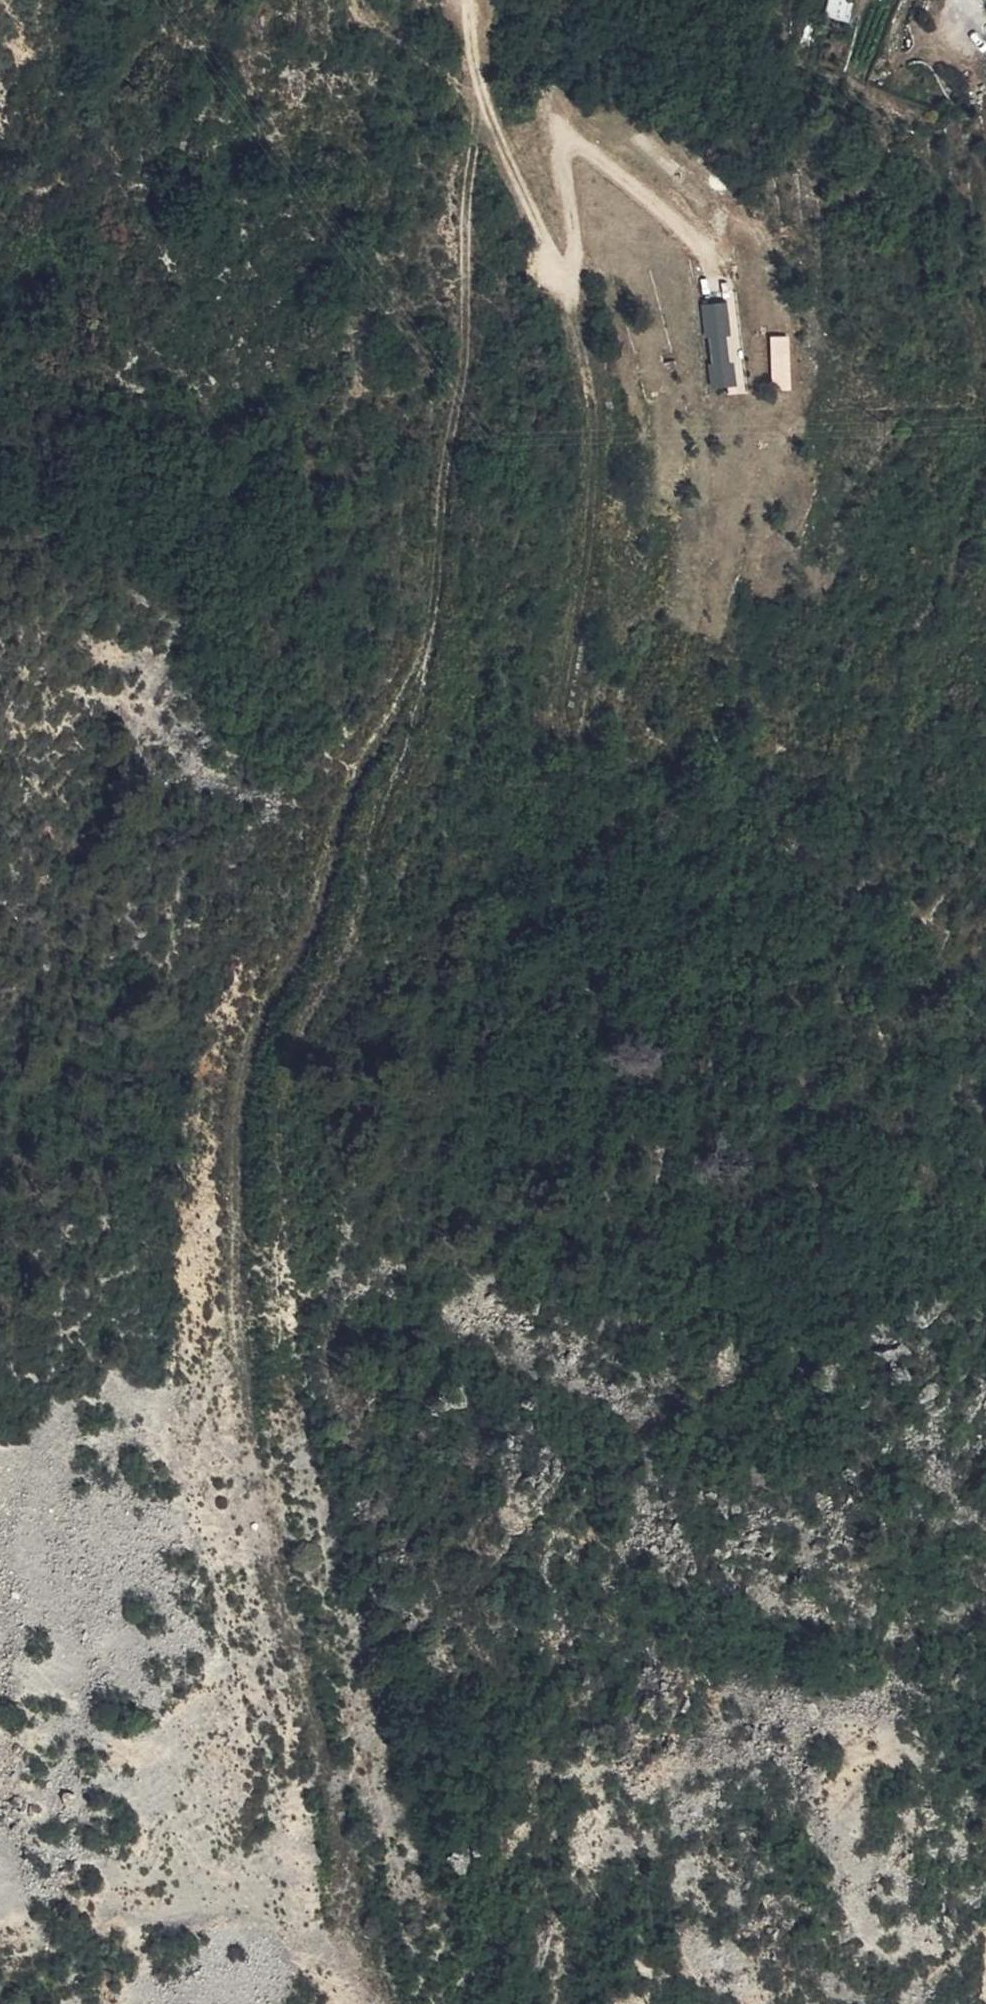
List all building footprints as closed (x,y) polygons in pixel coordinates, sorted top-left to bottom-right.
[(847,16),(851,0),(831,0),(828,12),(847,16)] [(710,388),(733,386),(725,302),(703,304),(710,388)] [(790,387),(788,336),(771,337),(773,387),(790,387)]
